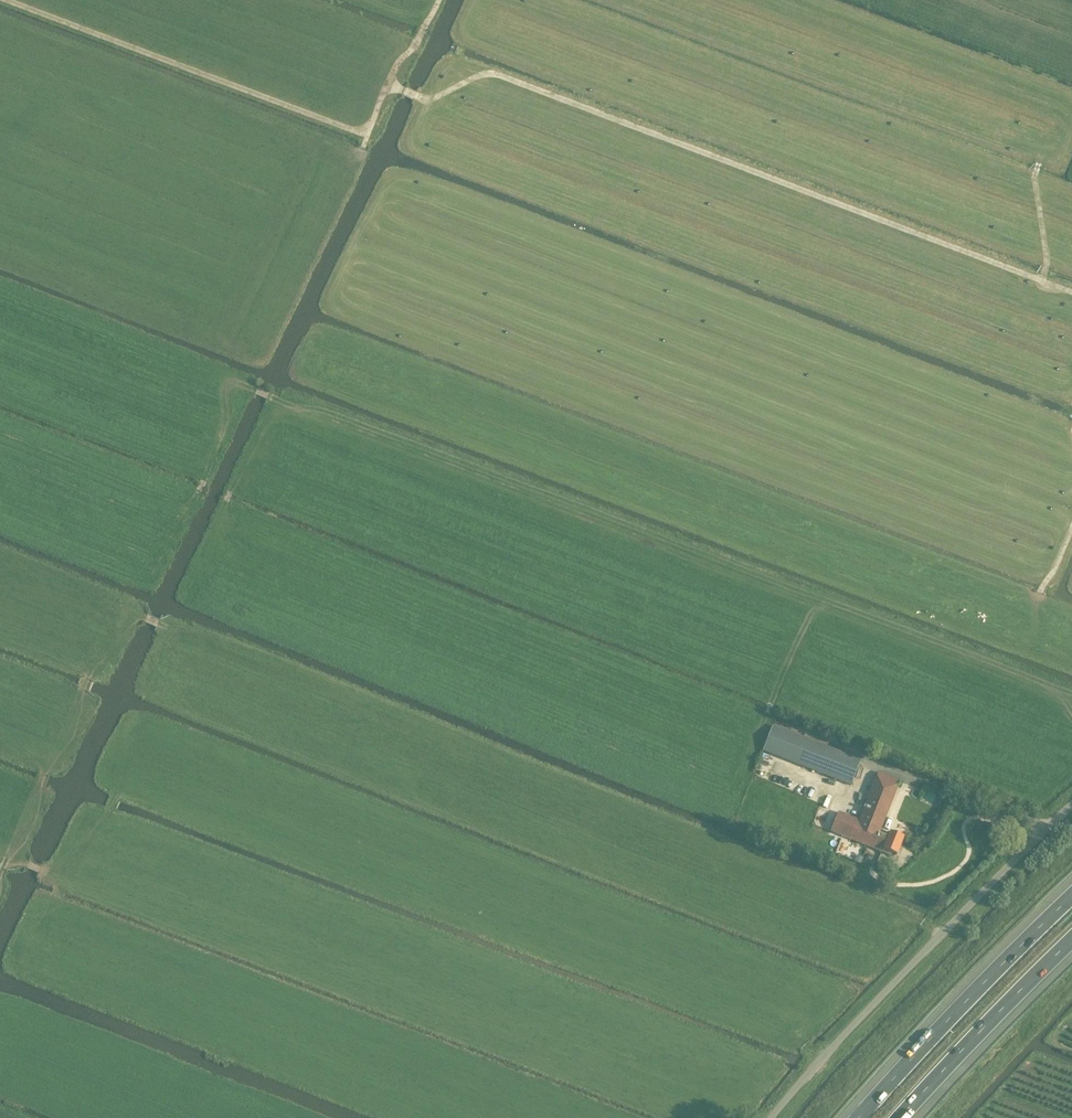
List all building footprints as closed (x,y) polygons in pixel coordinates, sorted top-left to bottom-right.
[(851,785),(861,761),(772,726),(762,751),(851,785)] [(838,813),(830,832),(888,856),(889,853),(896,856),(903,840),(890,834),(888,839),(879,835),(899,782),(878,773),(859,821),(838,813)] [(921,838),(924,828),(918,826),(914,835),(921,838)] [(870,864),(873,858),(867,855),(864,861),(870,864)]
